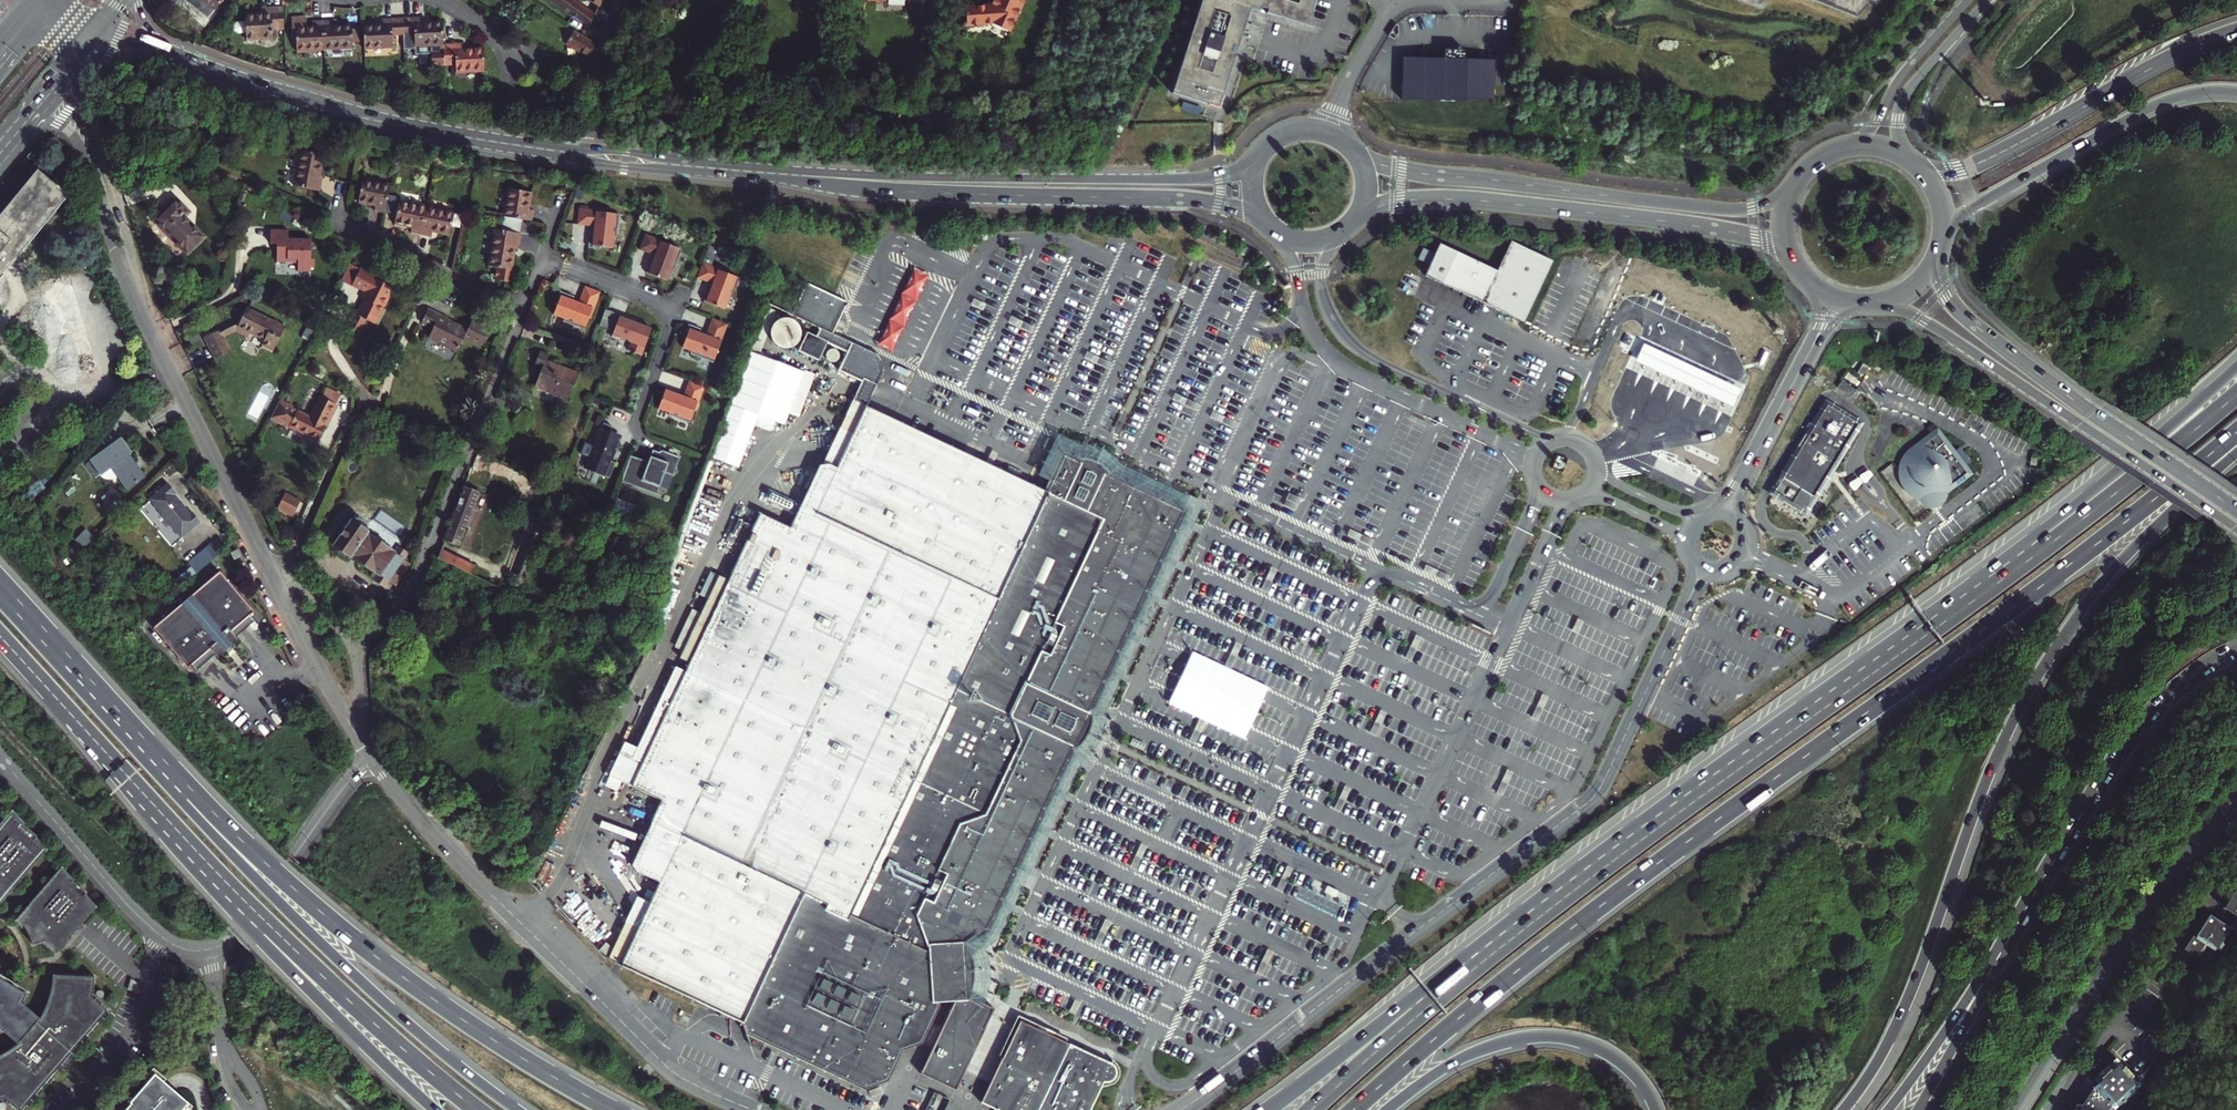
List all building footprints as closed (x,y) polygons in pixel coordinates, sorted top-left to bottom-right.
[(219,21),(232,0),(191,0),(190,2),(219,21)] [(573,17),(574,14),(591,25),(595,16),(585,8),(573,0),(549,0),(573,17)] [(599,7),(590,0),(588,0),(585,8),(595,16),(599,7)] [(1010,29),(1024,0),(992,0),(991,2),(964,11),(969,28),(994,20),(1010,29)] [(1171,93),(1213,106),(1217,108),(1220,101),(1235,54),(1231,53),(1233,46),(1237,48),(1250,8),(1259,11),(1261,7),(1267,9),(1266,13),(1275,16),(1305,25),(1313,0),(1201,0),(1171,93)] [(1856,14),(1868,0),(1874,2),(1876,0),(1820,0),(1856,14)] [(284,26),(283,5),(262,6),(262,12),(243,13),(243,40),(273,39),(272,26),(284,26)] [(334,17),(323,17),(313,17),(313,24),(306,24),(306,13),(291,14),(292,39),(296,39),(296,43),(296,46),(352,45),(352,23),(334,23),(334,17)] [(383,23),(363,24),(364,47),(393,46),(393,33),(415,32),(415,53),(418,53),(419,55),(426,55),(426,53),(430,53),(430,65),(455,64),(456,71),(484,71),(484,48),(464,49),(464,44),(443,44),(443,21),(423,22),(423,16),(383,17),(383,23)] [(1395,23),(1388,35),(1394,38),(1398,31),(1398,25),(1395,23)] [(568,43),(589,56),(597,44),(576,31),(568,43)] [(1398,57),(1397,95),(1434,96),(1434,100),(1449,100),(1449,97),(1454,97),(1487,98),(1488,60),(1459,59),(1459,49),(1439,48),(1438,58),(1398,57)] [(293,164),(287,199),(312,203),(315,188),(311,187),(314,167),(293,164)] [(0,222),(0,285),(5,280),(2,278),(10,268),(13,270),(68,205),(37,178),(0,222)] [(354,191),(351,213),(368,215),(368,222),(378,223),(382,196),(354,191)] [(509,195),(506,224),(525,227),(534,228),(535,217),(529,216),(532,199),(509,195)] [(191,226),(195,223),(185,206),(160,223),(185,262),(206,250),(191,226)] [(606,213),(596,212),(597,210),(578,209),(577,225),(594,227),(594,233),(589,233),(588,248),(596,249),(599,247),(612,248),(613,237),(616,237),(618,214),(606,213)] [(401,212),(398,234),(416,236),(415,242),(436,246),(437,240),(455,242),(457,220),(401,212)] [(524,240),(525,227),(506,224),(504,237),(524,240)] [(291,235),(291,226),(271,226),(271,240),(278,240),(279,258),(300,258),(300,266),(314,266),(314,234),(291,235)] [(660,240),(645,234),(639,250),(655,256),(653,262),(650,261),(646,273),(666,281),(671,269),(673,270),(681,249),(669,245),(660,241),(660,240)] [(524,240),(504,237),(497,236),(492,273),(501,274),(499,287),(516,289),(518,277),(514,276),(517,255),(521,256),(524,240)] [(1436,252),(1430,263),(1425,273),(1502,311),(1521,321),(1552,259),(1512,240),(1497,271),(1440,243),(1436,252)] [(1420,258),(1430,263),(1436,252),(1425,247),(1420,258)] [(350,306),(343,318),(357,326),(364,313),(374,318),(384,301),(386,302),(391,292),(389,291),(396,278),(382,269),(379,276),(372,272),(373,270),(360,262),(351,278),(363,284),(359,292),(362,294),(354,308),(350,306)] [(708,289),(702,301),(723,309),(728,298),(730,299),(738,278),(726,273),(716,270),(717,268),(702,263),(696,278),(712,284),(710,290),(708,289)] [(5,280),(13,270),(10,268),(2,278),(5,280)] [(884,327),(875,345),(891,352),(899,334),(905,323),(918,296),(928,275),(912,268),(902,289),(889,316),(884,327)] [(68,284),(36,294),(44,322),(50,325),(44,335),(43,341),(46,345),(58,352),(54,358),(63,386),(94,376),(68,284)] [(838,322),(847,303),(834,297),(806,284),(792,315),(820,329),(832,334),(837,324),(838,322)] [(589,317),(593,307),(594,308),(601,291),(585,285),(579,301),(573,299),(574,295),(560,290),(557,297),(559,300),(554,313),(565,317),(564,320),(585,328),(589,317)] [(749,350),(758,354),(775,310),(765,306),(749,350)] [(265,344),(277,349),(287,327),(250,308),(241,325),(256,333),(267,339),(265,344)] [(448,319),(450,318),(429,308),(422,322),(435,328),(430,338),(458,352),(466,337),(483,346),(492,329),(474,321),(469,329),(448,319)] [(621,314),(606,309),(600,324),(615,330),(612,336),(620,339),(623,338),(632,341),(629,349),(634,351),(634,352),(636,353),(636,352),(642,354),(652,328),(643,325),(620,316),(621,314)] [(621,314),(620,316),(643,325),(643,323),(621,314)] [(783,317),(778,318),(773,322),(770,327),(769,332),(770,338),(773,343),(778,346),(784,347),(790,346),(795,342),(798,337),(799,331),(798,326),(794,321),(789,318),(783,317)] [(727,324),(712,319),(705,336),(699,333),(701,329),(688,325),(685,332),(686,335),(682,348),(691,351),(692,352),(691,355),(713,363),(727,324)] [(241,325),(222,334),(225,340),(240,332),(253,338),(256,333),(241,325)] [(862,379),(876,385),(883,370),(879,356),(832,334),(820,329),(816,338),(805,332),(797,350),(817,360),(826,342),(847,352),(838,370),(861,381),(862,379)] [(216,361),(218,360),(232,354),(225,340),(222,334),(221,332),(205,339),(216,361)] [(1672,354),(1627,333),(1620,350),(1663,370),(1714,393),(1734,402),(1741,386),(1722,377),(1672,354)] [(832,348),(829,349),(827,351),(826,353),(825,355),(826,358),(827,360),(829,361),(832,362),(834,361),(837,360),(838,357),(838,355),(838,352),(836,350),(834,349),(832,348)] [(711,456),(738,466),(758,413),(784,423),(804,371),(758,354),(749,350),(729,402),(731,403),(711,456)] [(548,371),(542,389),(572,401),(583,375),(552,363),(554,357),(548,355),(542,368),(548,371)] [(1863,364),(1859,371),(1865,375),(1870,368),(1863,364)] [(1830,374),(1826,382),(1840,389),(1844,382),(1830,374)] [(840,427),(853,433),(866,406),(876,385),(862,379),(861,381),(840,427)] [(705,387),(689,381),(683,397),(677,395),(679,391),(665,386),(661,395),(662,399),(657,412),(668,416),(667,419),(688,427),(697,404),(699,405),(705,387)] [(327,388),(322,397),(334,402),(338,393),(327,388)] [(279,398),(274,410),(284,416),(286,413),(310,425),(309,428),(319,433),(328,415),(330,416),(336,403),(334,402),(322,397),(319,395),(309,415),(296,409),(296,410),(292,408),(293,405),(279,398)] [(943,982),(933,956),(931,951),(917,908),(930,947),(966,948),(990,931),(1001,909),(1076,744),(1036,725),(1013,714),(1027,684),(1049,695),(1090,715),(1108,675),(1110,669),(1111,669),(1120,649),(1118,648),(1120,643),(1122,644),(1130,628),(1127,626),(1129,621),(1133,622),(1142,602),(1139,600),(1142,594),(1145,596),(1151,582),(1150,582),(1155,571),(1156,572),(1161,560),(1158,559),(1160,555),(1163,556),(1185,508),(1138,486),(1136,490),(1134,490),(1136,485),(1104,470),(1086,509),(1067,501),(1085,461),(1061,449),(1046,482),(1045,485),(1053,489),(1045,491),(969,455),(866,406),(853,433),(840,427),(824,463),(820,465),(790,528),(760,513),(729,580),(711,572),(700,594),(708,598),(680,658),(690,662),(685,673),(675,668),(638,748),(633,757),(621,751),(609,775),(661,800),(656,812),(651,823),(658,826),(652,839),(646,837),(636,860),(640,866),(662,876),(650,903),(638,897),(626,922),(639,927),(621,964),(744,1020),(755,1044),(764,1048),(767,1039),(867,1087),(888,1080),(903,1048),(921,1042),(940,1003),(934,985),(943,982)] [(1840,411),(1831,406),(1822,421),(1822,420),(1820,424),(1821,424),(1808,446),(1807,446),(1805,449),(1787,479),(1817,497),(1862,423),(1857,420),(1858,418),(1848,412),(1842,409),(1840,411)] [(602,429),(600,428),(588,460),(591,461),(587,471),(610,479),(616,464),(611,462),(615,451),(623,448),(617,435),(611,433),(613,428),(604,424),(602,429)] [(1971,471),(1938,428),(1913,447),(1908,450),(1904,455),(1901,459),(1899,464),(1898,470),(1898,475),(1899,481),(1901,485),(1902,488),(1905,492),(1908,495),(1911,497),(1915,499),(1919,500),(1917,503),(1921,504),(1926,505),(1930,505),(1934,504),(1938,502),(1940,500),(1943,499),(1945,495),(1947,493),(1945,490),(1971,471)] [(1038,478),(1046,482),(1061,449),(1085,461),(1097,464),(1104,470),(1185,508),(1195,499),(1121,464),(1117,460),(1112,454),(1105,448),(1097,445),(1088,444),(1079,443),(1059,434),(1038,478)] [(122,437),(85,463),(96,477),(111,466),(127,489),(144,477),(128,453),(132,451),(122,437)] [(645,472),(627,466),(622,481),(657,494),(665,473),(673,476),(680,457),(663,450),(659,452),(653,449),(645,472)] [(631,455),(627,466),(645,472),(649,462),(631,455)] [(169,483),(151,500),(182,537),(201,521),(193,512),(191,514),(174,494),(176,492),(169,483)] [(481,490),(467,484),(466,484),(446,539),(461,545),(468,526),(471,527),(478,509),(474,507),(481,490)] [(300,501),(285,493),(277,509),(293,516),(300,501)] [(353,519),(346,528),(341,535),(335,543),(339,546),(339,550),(344,553),(347,552),(351,555),(352,553),(380,573),(376,578),(386,585),(389,580),(405,559),(409,554),(399,546),(398,548),(397,548),(394,551),(387,545),(386,540),(381,536),(375,537),(367,531),(368,530),(368,529),(369,527),(369,523),(360,516),(356,517),(354,520),(353,519)] [(442,548),(439,556),(461,567),(472,574),(474,574),(477,566),(442,548)] [(175,576),(182,585),(212,559),(205,550),(175,576)] [(237,550),(230,554),(234,562),(241,558),(237,550)] [(389,580),(396,585),(412,564),(405,559),(389,580)] [(971,650),(976,661),(993,655),(1032,572),(1012,564),(971,650)] [(222,571),(156,627),(188,665),(192,661),(206,649),(210,653),(212,655),(216,651),(219,655),(224,650),(229,650),(233,646),(234,642),(239,637),(236,634),(231,628),(250,612),(252,614),(255,611),(231,584),(232,583),(222,571)] [(1063,608),(1072,587),(1052,578),(1007,675),(1027,684),(1039,680),(1035,670),(1034,667),(1038,664),(1040,663),(1041,656),(1045,654),(1044,648),(1055,624),(1059,623),(1058,615),(1063,615),(1063,608)] [(236,634),(255,618),(252,614),(250,612),(231,628),(236,634)] [(1584,622),(1577,619),(1567,642),(1573,645),(1584,622)] [(1422,639),(1416,636),(1405,659),(1411,662),(1422,639)] [(387,661),(393,654),(380,642),(379,643),(374,649),(387,661)] [(1242,646),(1236,643),(1225,666),(1231,669),(1242,646)] [(195,665),(210,653),(206,649),(192,661),(195,665)] [(1027,684),(1013,714),(1036,725),(1076,744),(1090,715),(1049,695),(1027,684)] [(1549,698),(1542,695),(1531,718),(1538,721),(1549,698)] [(948,816),(962,824),(988,816),(1023,739),(1013,714),(988,702),(970,708),(949,755),(971,765),(948,816)] [(1387,713),(1381,710),(1370,733),(1376,736),(1387,713)] [(1206,721),(1200,718),(1189,741),(1195,744),(1206,721)] [(621,751),(633,757),(638,748),(625,742),(621,751)] [(925,806),(948,816),(971,765),(949,755),(925,806)] [(1513,773),(1507,770),(1496,793),(1503,796),(1513,773)] [(1345,786),(1334,809),(1340,812),(1351,789),(1345,786)] [(0,828),(0,900),(44,849),(34,839),(37,836),(22,824),(22,823),(12,813),(0,828)] [(947,864),(947,862),(927,853),(932,842),(922,837),(929,819),(921,815),(889,882),(895,897),(917,908),(916,905),(925,903),(928,896),(933,895),(932,888),(936,887),(935,881),(942,865),(947,864)] [(936,832),(932,842),(950,850),(953,840),(936,832)] [(927,853),(947,862),(946,857),(950,856),(950,850),(932,842),(927,853)] [(1147,848),(1141,845),(1130,867),(1136,871),(1147,848)] [(72,880),(62,870),(19,920),(22,924),(24,926),(26,930),(30,937),(33,945),(44,941),(55,950),(93,906),(84,896),(86,893),(71,881),(72,880)] [(1310,878),(1303,875),(1292,898),(1299,901),(1310,878)] [(2231,895),(2222,909),(2229,913),(2236,901),(2236,898),(2231,895)] [(2220,941),(2221,942),(2230,930),(2209,914),(2200,926),(2198,925),(2182,946),(2194,954),(2206,938),(2209,933),(2220,941)] [(2236,932),(2236,918),(2236,917),(2229,929),(2236,934),(2236,932)] [(1112,923),(1105,920),(1094,943),(1100,945),(1112,923)] [(639,927),(626,922),(609,958),(621,964),(639,927)] [(2209,933),(2206,938),(2217,946),(2220,941),(2209,933)] [(1274,952),(1267,950),(1257,973),(1263,975),(1274,952)] [(17,1043),(6,1051),(0,1054),(0,1100),(4,1098),(17,1109),(21,1109),(57,1069),(54,1067),(63,1057),(68,1051),(70,1053),(107,1010),(92,997),(94,987),(95,976),(52,974),(51,984),(49,995),(44,1008),(39,1018),(22,1003),(26,994),(0,978),(0,1028),(17,1043)] [(954,995),(916,1076),(951,1093),(992,1007),(966,994),(954,995)] [(976,1105),(986,1109),(1087,1109),(1097,1088),(1099,1089),(1102,1089),(1107,1088),(1111,1086),(1112,1084),(1114,1081),(1115,1077),(1115,1072),(1112,1067),(1109,1063),(1107,1067),(1014,1024),(976,1105)] [(2107,1109),(2115,1109),(2141,1091),(2119,1062),(2089,1085),(2093,1091),(2080,1108),(2074,1106),(2072,1109),(2106,1109),(2107,1109)] [(189,1103),(155,1074),(124,1109),(183,1109),(189,1103)] [(922,1109),(941,1109),(945,1102),(929,1095),(922,1109)]
